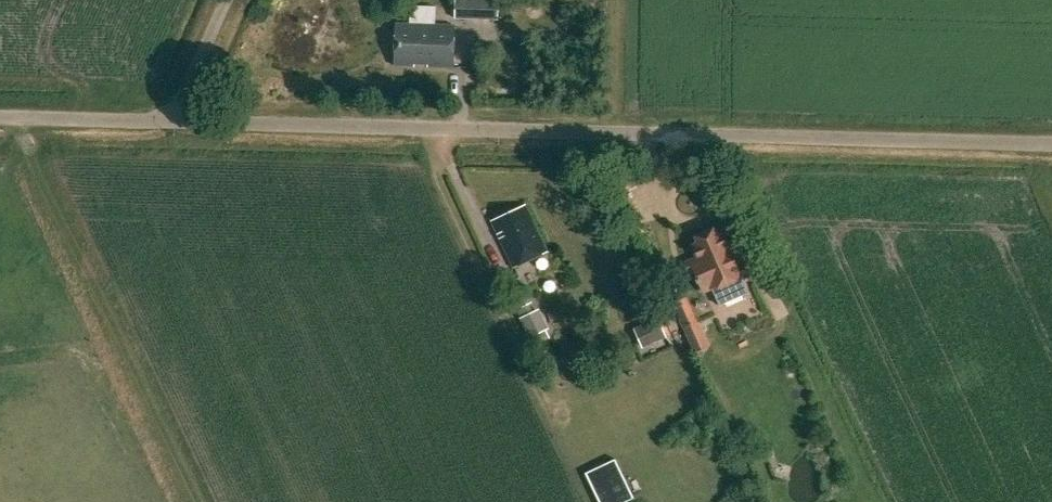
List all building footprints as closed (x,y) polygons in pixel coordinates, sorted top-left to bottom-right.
[(501,0),(455,0),(454,18),(500,19),(501,0)] [(415,62),(415,57),(429,58),(429,67),(452,68),(454,28),(416,27),(414,30),(396,29),(395,62),(415,62)] [(471,173),(462,177),(472,197),(481,193),(471,173)] [(544,254),(523,209),(491,224),(512,269),(544,254)] [(713,231),(697,238),(699,242),(693,245),(699,259),(691,263),(697,276),(694,277),(698,286),(701,285),(704,291),(712,288),(720,306),(748,293),(740,275),(752,270),(739,241),(728,247),(721,233),(715,235),(713,231)] [(504,283),(516,310),(530,304),(518,277),(504,283)] [(686,299),(675,303),(685,327),(696,322),(686,299)] [(522,316),(533,336),(552,325),(542,306),(522,316)] [(637,327),(645,347),(670,336),(661,316),(637,327)] [(615,461),(586,475),(599,501),(629,501),(633,500),(615,461)]
